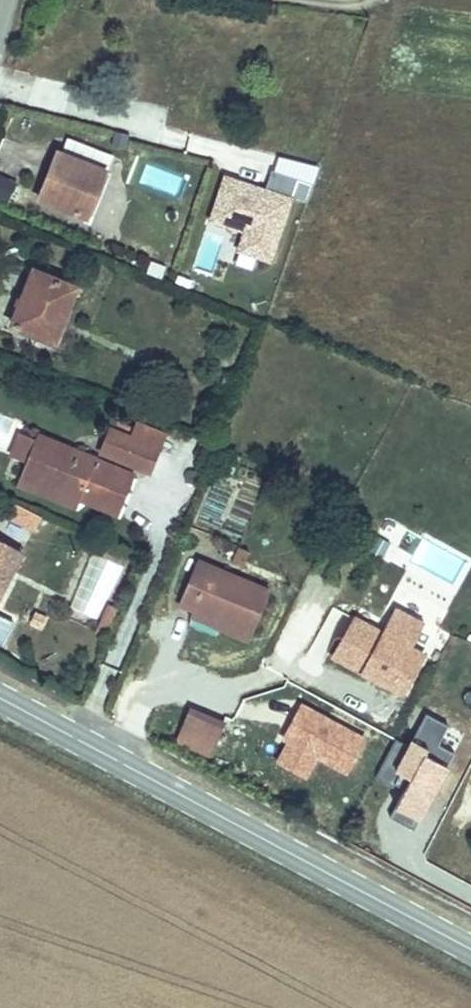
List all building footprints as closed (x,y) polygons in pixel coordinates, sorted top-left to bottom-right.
[(55,152),(35,197),(77,217),(98,172),(55,152)] [(254,256),(271,261),(290,197),(305,201),(311,180),(272,169),(267,185),(223,172),(199,251),(252,266),(254,256)] [(10,199),(19,179),(0,171),(0,194),(10,199)] [(38,268),(14,328),(58,345),(81,286),(38,268)] [(32,438),(15,480),(73,505),(83,484),(122,499),(130,478),(32,438)] [(73,505),(15,480),(10,491),(67,516),(73,505)] [(424,537),(418,557),(433,563),(440,542),(424,537)] [(5,584),(20,553),(0,544),(0,582),(5,584)] [(245,564),(247,547),(232,544),(230,562),(245,564)] [(94,551),(68,603),(96,617),(122,565),(94,551)] [(188,611),(248,636),(265,593),(195,563),(177,605),(188,611)] [(185,620),(190,622),(245,645),(248,636),(188,611),(185,620)] [(337,642),(350,648),(362,617),(349,613),(337,642)] [(362,617),(350,648),(361,653),(374,623),(362,617)] [(207,763),(219,735),(186,722),(175,750),(207,763)]
